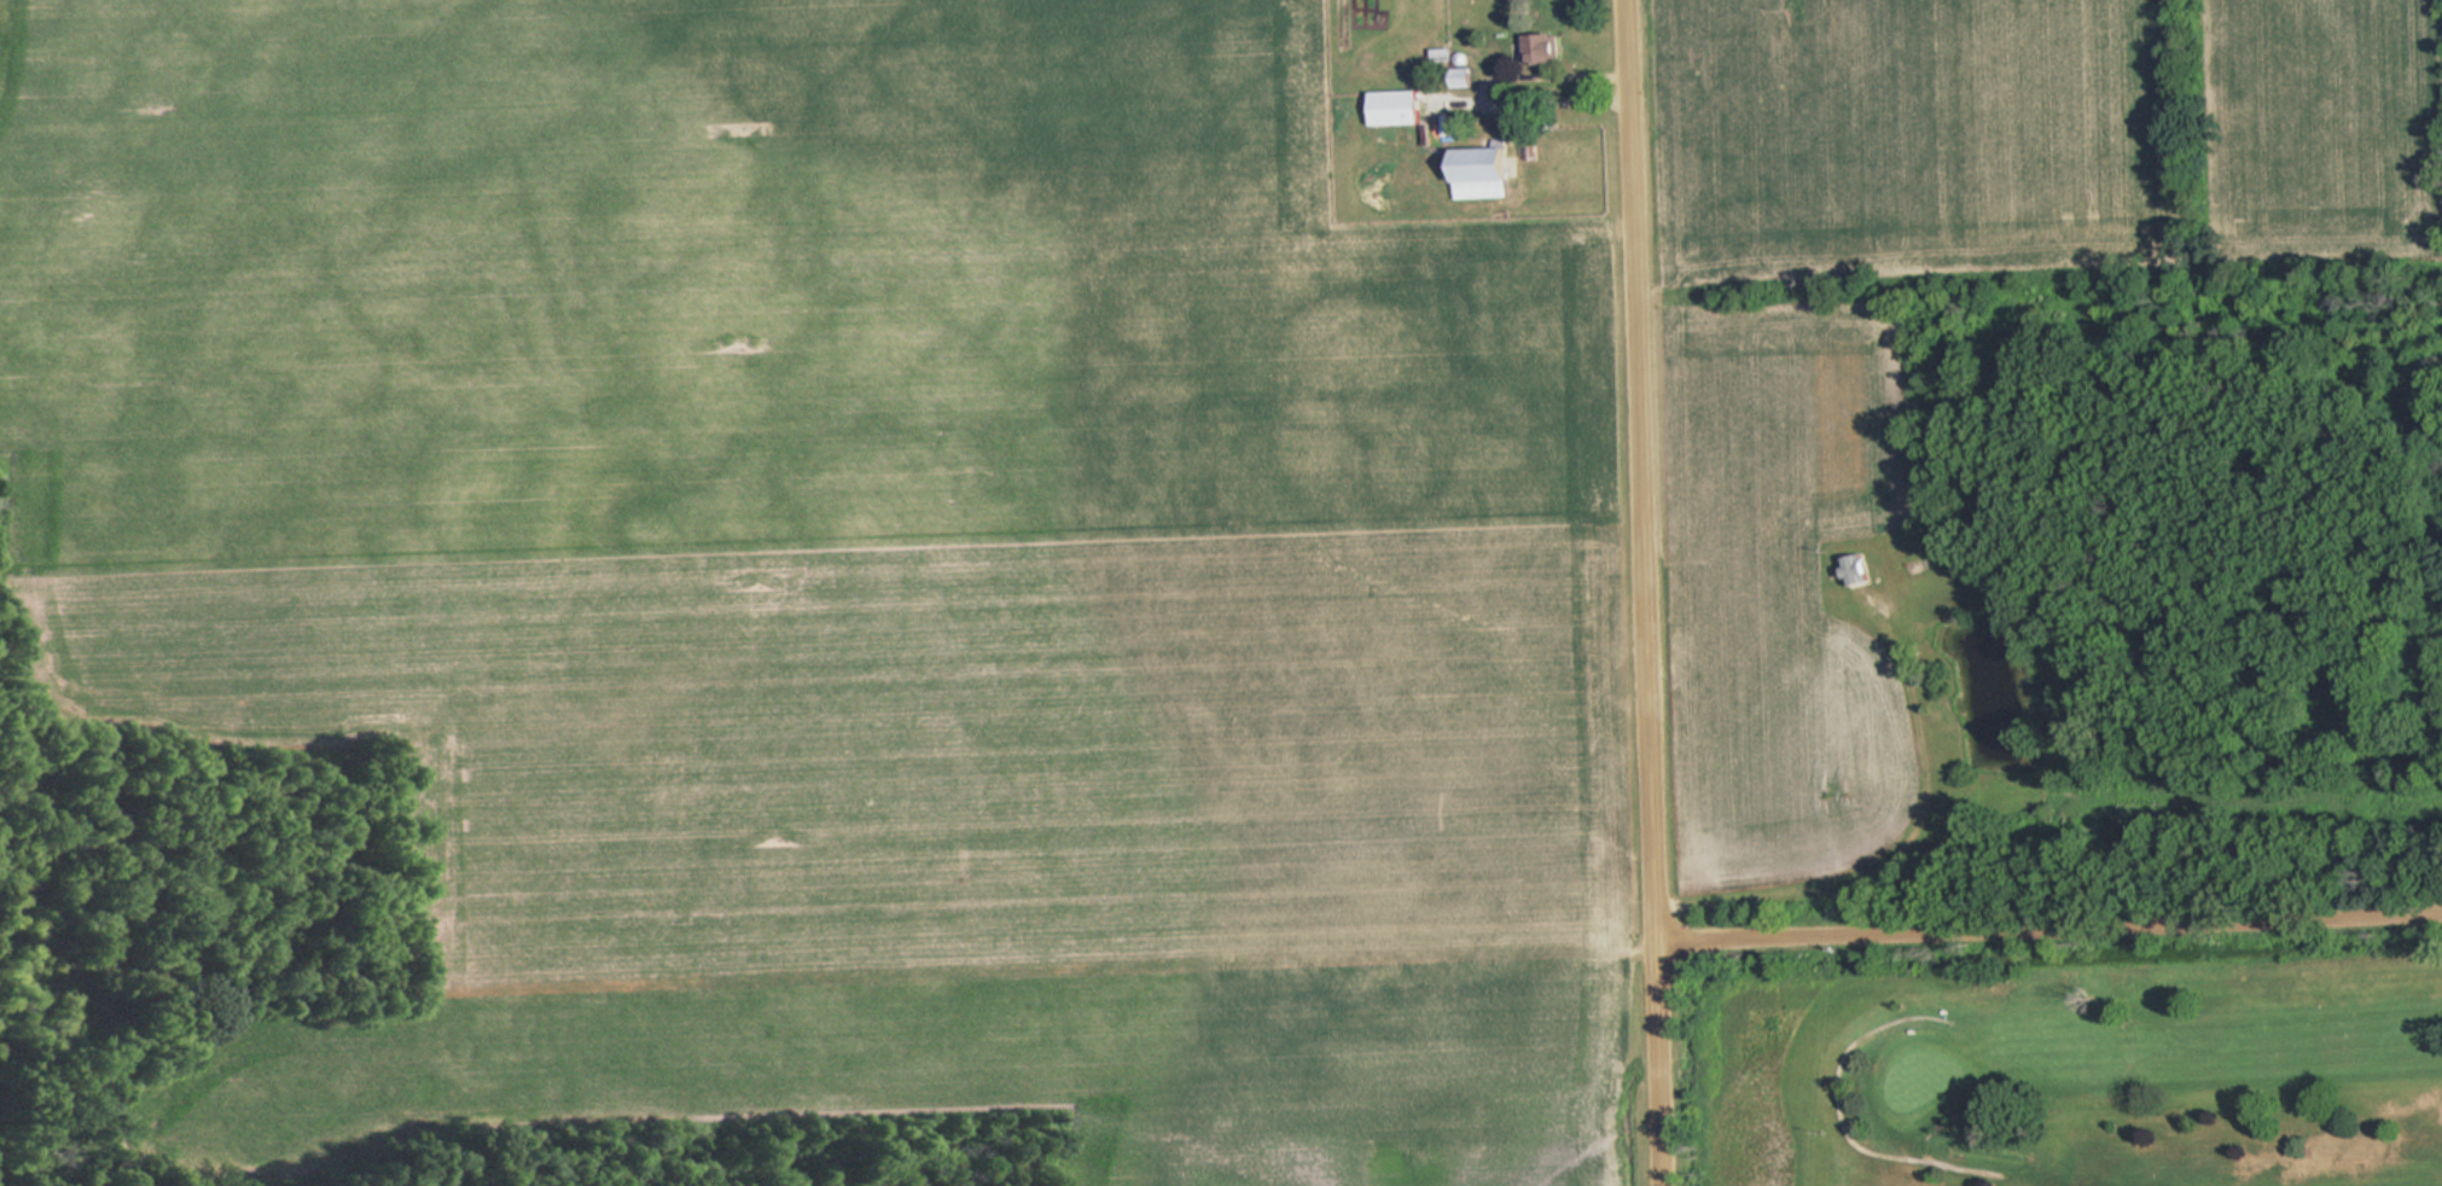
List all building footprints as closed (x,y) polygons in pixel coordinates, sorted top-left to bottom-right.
[(1530,33),(1531,64),(1564,62),(1562,32),(1530,33)] [(1435,48),(1437,88),(1473,86),(1471,53),(1456,54),(1455,48),(1435,48)] [(1376,125),(1424,125),(1424,90),(1376,90),(1376,125)] [(1457,147),(1458,198),(1515,197),(1514,146),(1457,147)] [(1844,557),(1850,585),(1872,580),(1867,553),(1844,557)]
